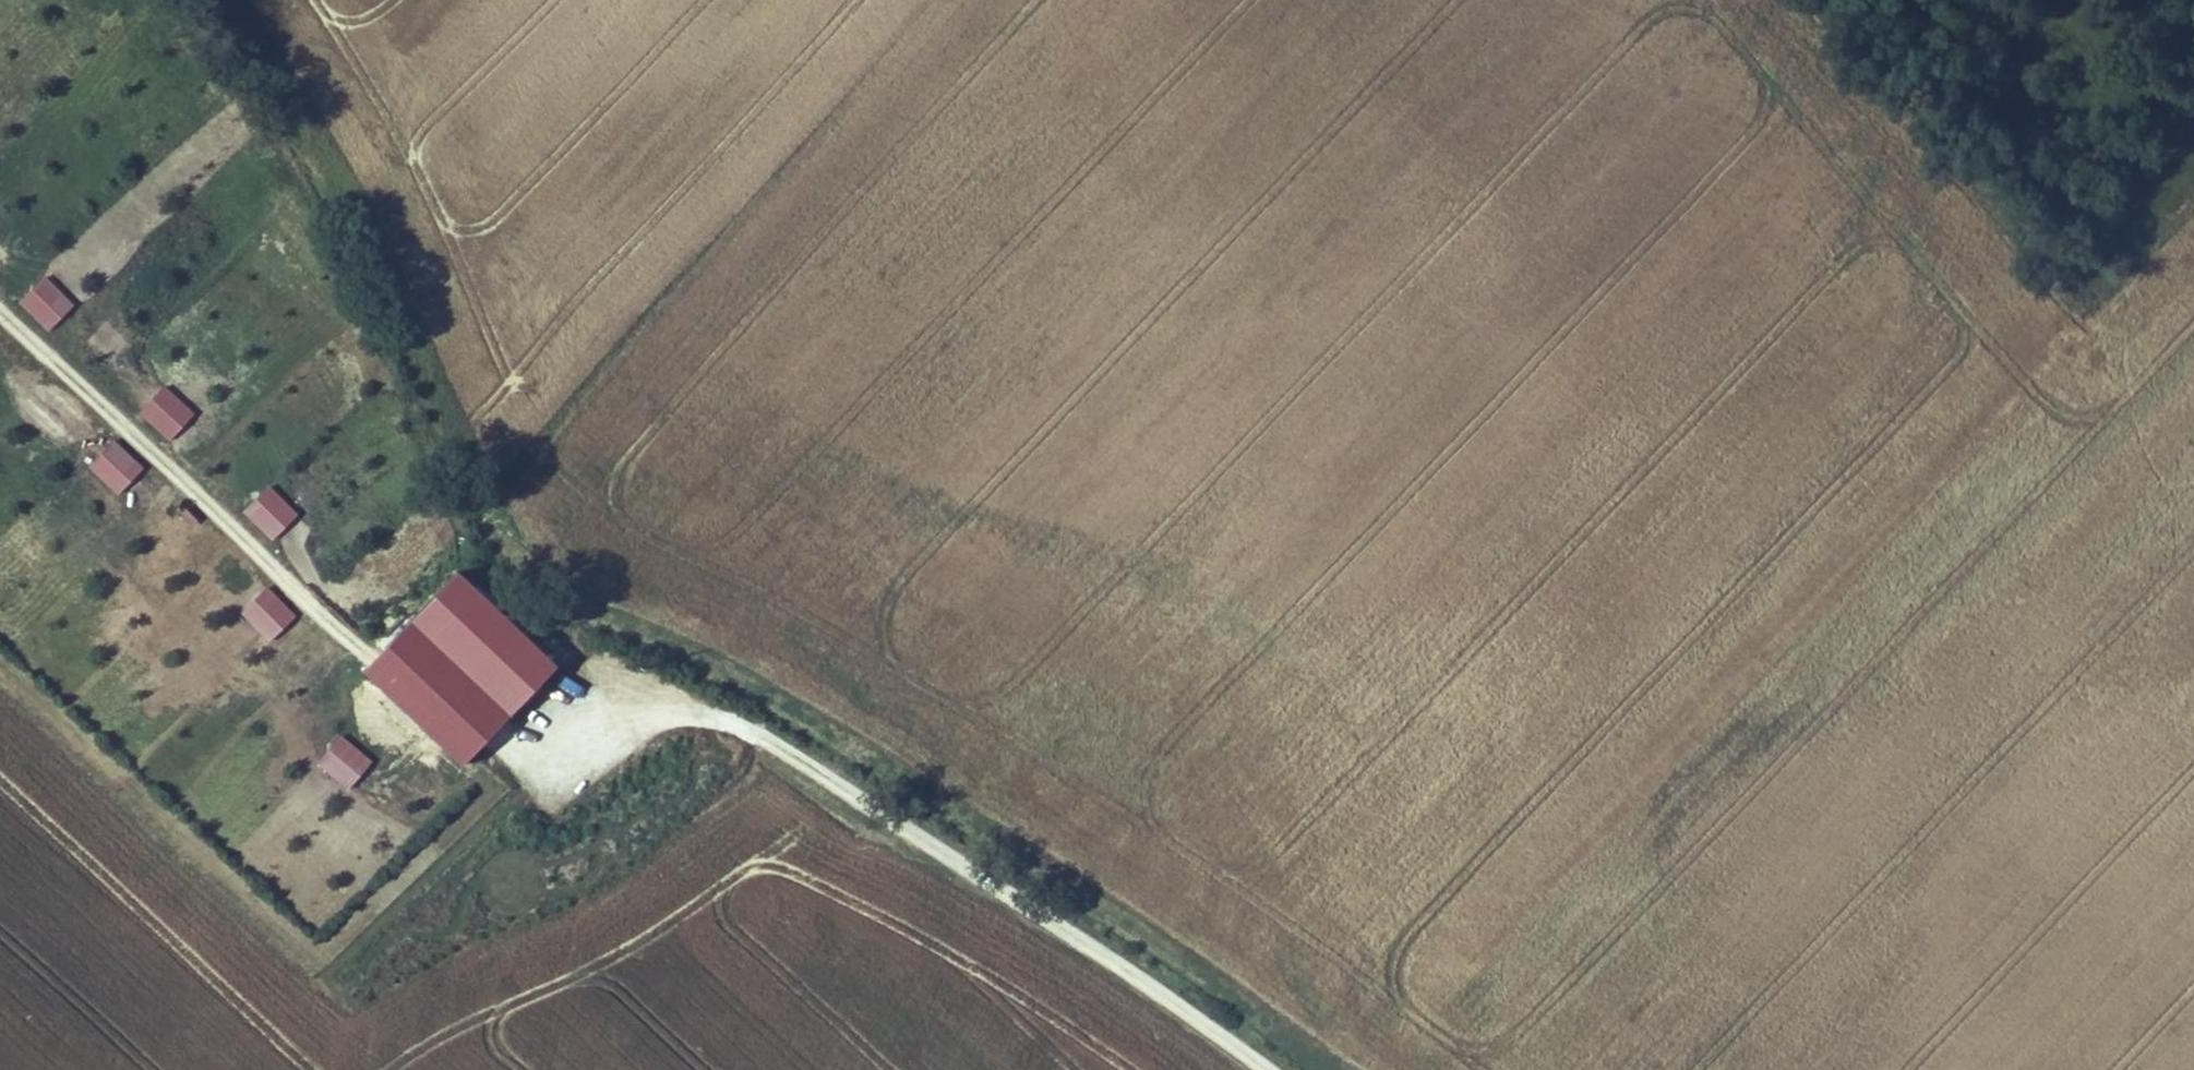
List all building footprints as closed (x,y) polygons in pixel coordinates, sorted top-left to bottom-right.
[(280,492),(255,520),(286,548),(311,520),(280,492)] [(512,720),(561,669),(461,572),(412,623),(512,720)] [(372,713),(345,742),(376,771),(403,742),(372,713)]
